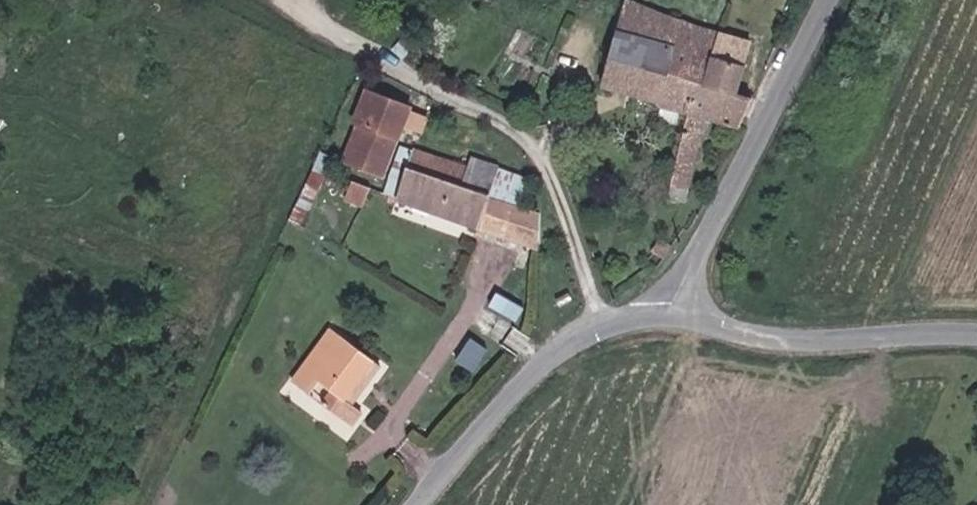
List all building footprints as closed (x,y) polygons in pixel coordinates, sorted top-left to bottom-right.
[(746,66),(733,62),(739,38),(701,27),(631,0),(625,0),(601,89),(662,105),(682,112),(683,113),(689,116),(700,78),(723,86),(714,121),(739,129),(753,100),(737,95),(746,66)] [(752,42),(739,38),(733,62),(746,66),(752,42)] [(706,120),(714,121),(723,86),(700,78),(689,116),(667,198),(685,202),(706,120)] [(366,91),(353,122),(358,124),(343,161),(381,177),(409,108),(366,91)] [(682,112),(662,105),(655,124),(677,130),(682,112)] [(419,106),(411,123),(425,130),(434,113),(419,106)] [(412,149),(406,166),(462,185),(468,168),(412,149)] [(323,183),(328,171),(314,165),(289,215),(302,221),(310,204),(314,204),(323,183)] [(510,193),(518,169),(505,165),(497,188),(510,193)] [(397,197),(540,248),(540,214),(488,197),(488,194),(462,185),(406,166),(397,197)] [(338,175),(328,171),(323,183),(334,188),(338,175)] [(367,203),(372,183),(353,178),(348,198),(367,203)] [(652,252),(665,261),(673,252),(656,242),(652,252)] [(328,351),(320,345),(292,382),(309,396),(319,383),(334,394),(325,407),(352,427),(362,412),(345,399),(361,377),(368,381),(380,365),(340,335),(328,351)] [(476,367),(491,346),(476,335),(460,356),(476,367)]
